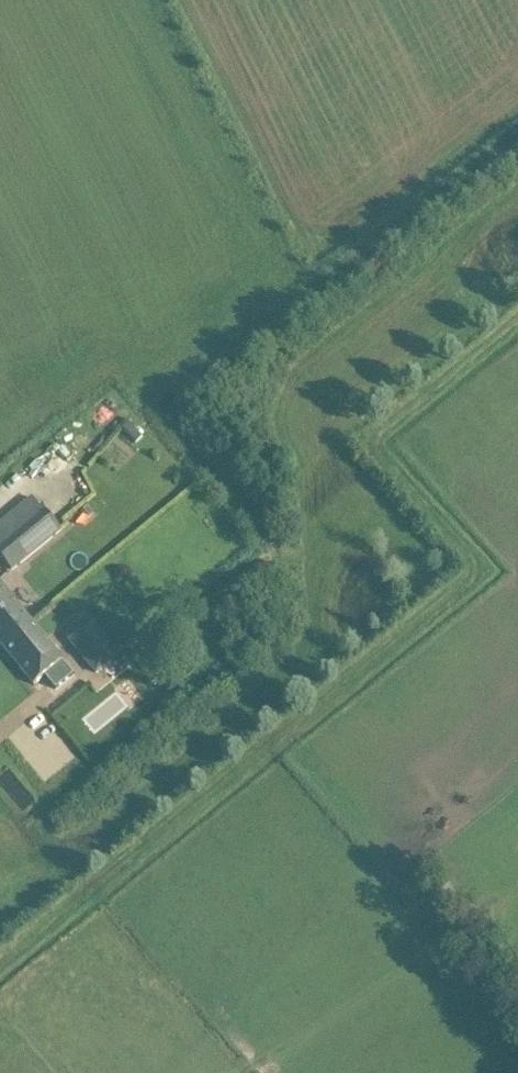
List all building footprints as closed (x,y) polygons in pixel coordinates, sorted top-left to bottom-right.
[(101,412),(106,405),(98,399),(88,414),(102,425),(108,417),(101,412)] [(42,506),(0,541),(0,555),(12,570),(62,530),(42,506)] [(0,583),(0,643),(2,645),(31,621),(0,583)] [(64,661),(31,621),(2,645),(34,685),(64,661)] [(119,654),(100,631),(77,649),(97,673),(119,654)]
